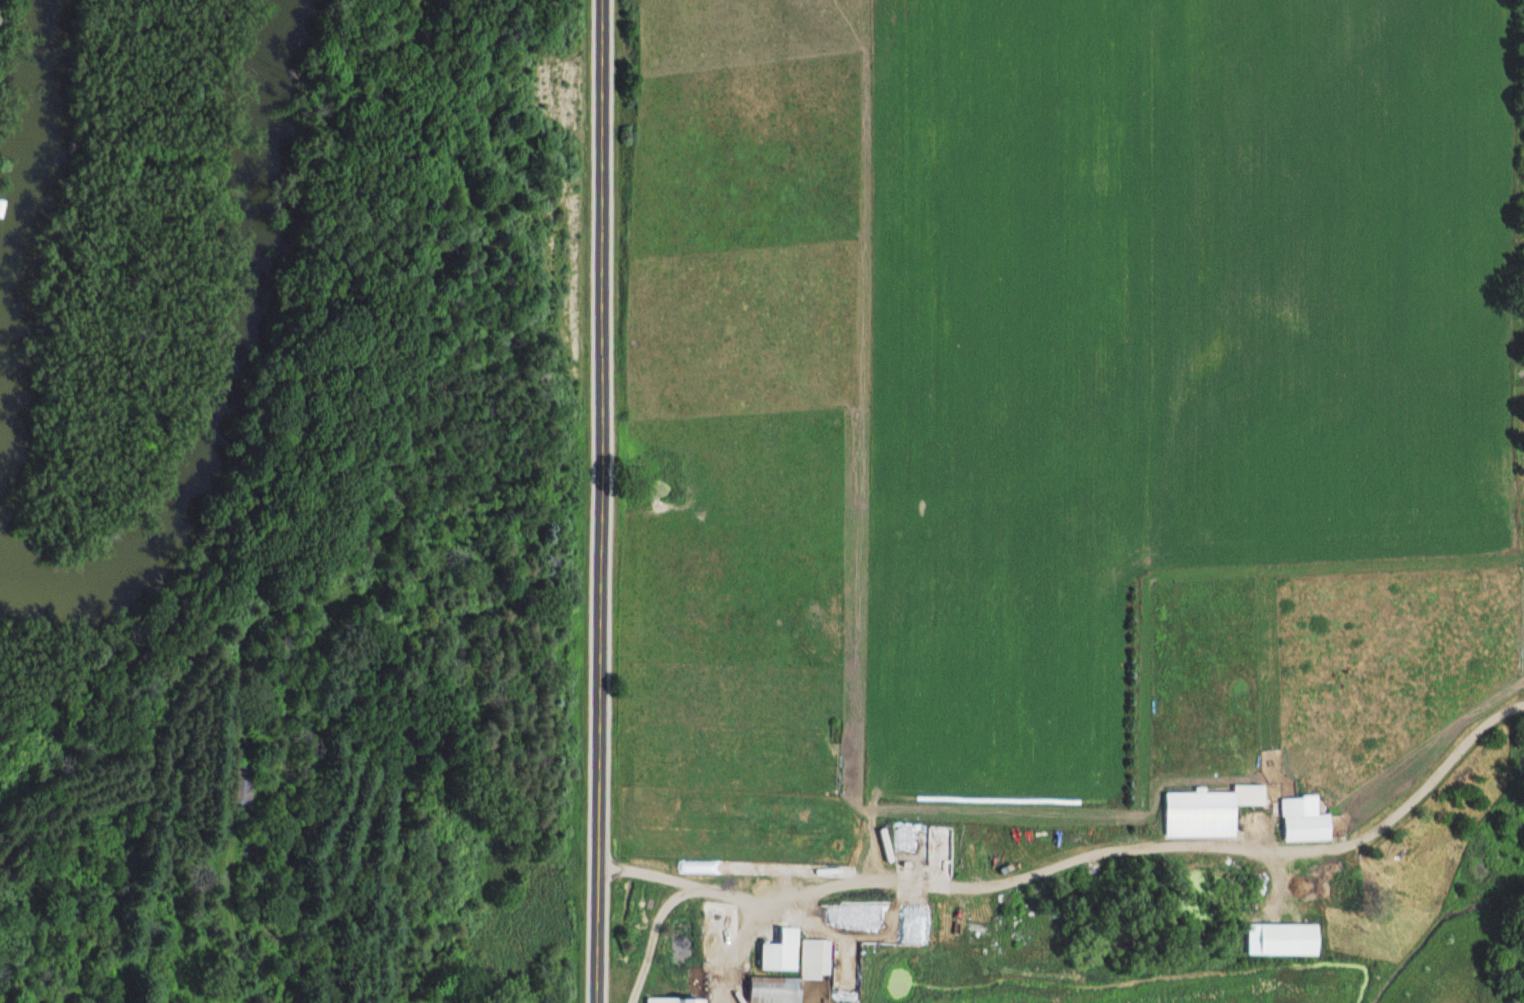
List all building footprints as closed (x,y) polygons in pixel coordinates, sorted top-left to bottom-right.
[(250,807),(254,766),(230,764),(226,805),(250,807)] [(1164,838),(1233,839),(1233,807),(1263,807),(1263,786),(1232,786),(1232,794),(1204,794),(1204,789),(1194,789),(1194,794),(1164,793),(1164,838)] [(1300,799),(1281,799),(1281,843),(1328,842),(1328,815),(1300,815),(1300,799)] [(798,981),(828,981),(828,941),(800,941),(799,979),(747,978),(746,1002),(798,1002),(798,981)] [(794,971),(794,945),(758,945),(758,971),(794,971)]
